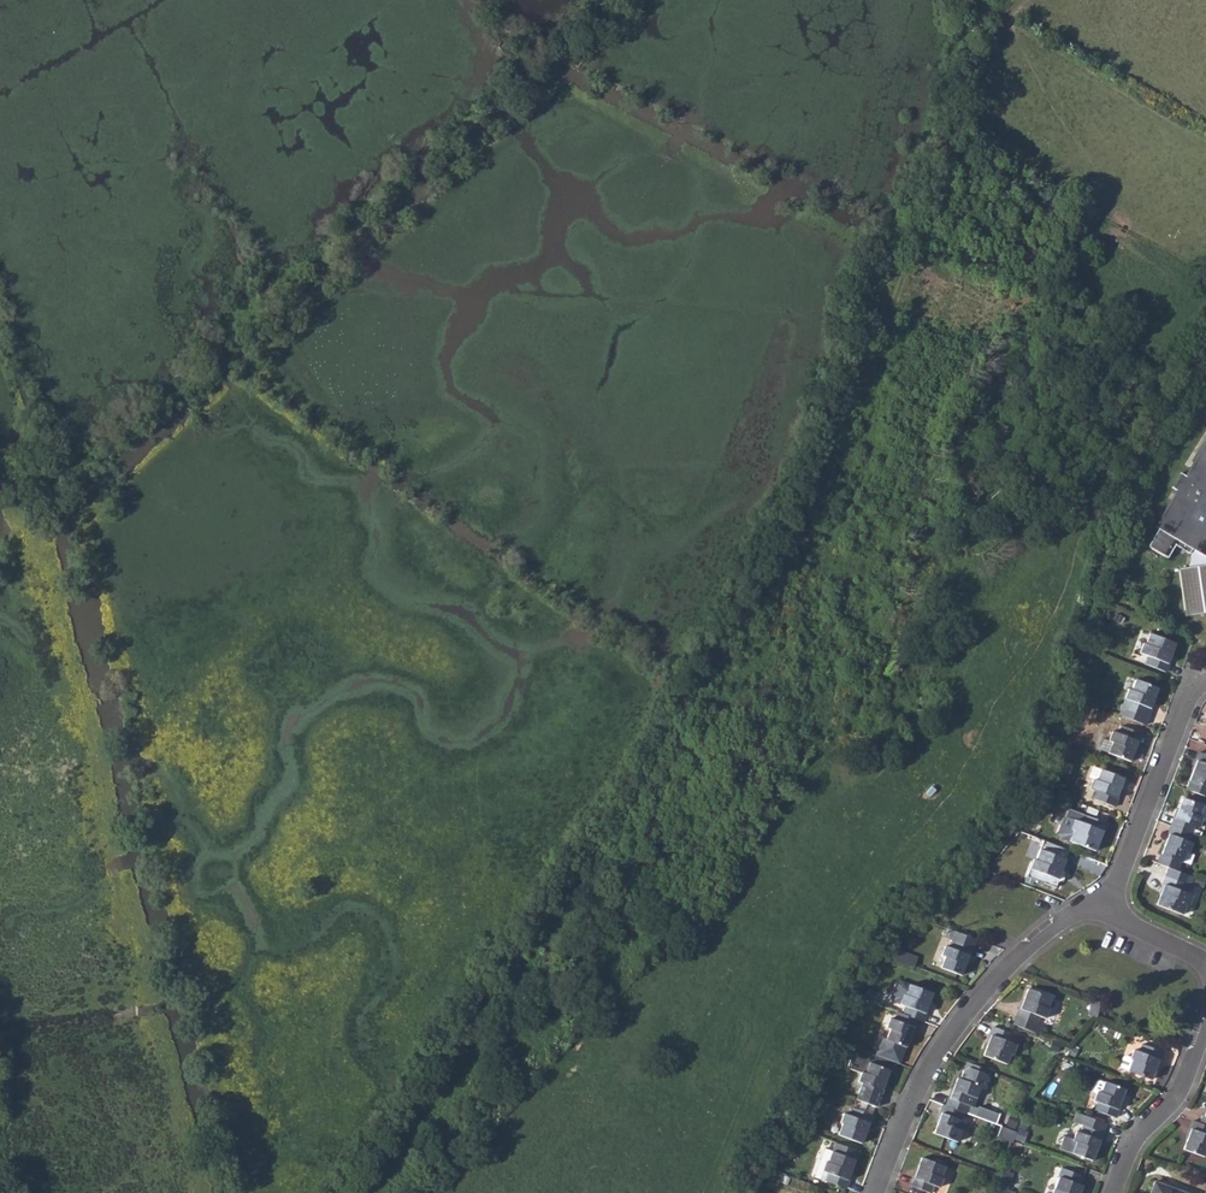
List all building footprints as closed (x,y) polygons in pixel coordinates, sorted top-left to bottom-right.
[(1191,573),(1205,571),(1205,447),(1202,445),(1181,481),(1176,478),(1168,492),(1173,495),(1152,531),(1155,533),(1146,551),(1165,561),(1172,549),(1186,558),(1190,552),(1190,553),(1191,573)] [(1191,573),(1179,574),(1186,618),(1205,615),(1205,571),(1191,573)] [(1145,650),(1141,660),(1145,661),(1142,669),(1164,677),(1168,667),(1166,667),(1173,649),(1153,642),(1149,651),(1145,650)] [(1129,692),(1119,719),(1145,728),(1152,710),(1150,709),(1157,691),(1136,684),(1133,694),(1129,692)] [(1113,735),(1109,745),(1114,747),(1109,757),(1129,765),(1136,746),(1138,746),(1141,737),(1120,729),(1117,737),(1113,735)] [(1199,756),(1195,766),(1197,767),(1191,784),(1187,792),(1205,800),(1205,759),(1199,756)] [(1095,783),(1091,792),(1095,794),(1092,802),(1114,810),(1118,800),(1116,799),(1123,781),(1103,774),(1099,784),(1095,783)] [(1171,828),(1192,836),(1195,829),(1198,830),(1201,824),(1205,826),(1205,810),(1182,801),(1175,821),(1174,820),(1171,828)] [(1066,842),(1095,853),(1102,835),(1104,836),(1107,826),(1074,814),(1065,838),(1066,842)] [(1159,856),(1156,864),(1171,870),(1178,873),(1185,854),(1189,856),(1193,846),(1188,844),(1192,836),(1171,828),(1168,836),(1160,857),(1159,856)] [(1039,863),(1035,873),(1039,874),(1036,882),(1057,890),(1061,880),(1059,880),(1066,862),(1046,855),(1042,864),(1039,863)] [(1165,889),(1159,907),(1177,915),(1182,904),(1186,905),(1189,896),(1185,895),(1188,887),(1192,889),(1195,880),(1178,873),(1171,870),(1164,888),(1165,889)] [(977,942),(951,931),(948,939),(952,941),(950,948),(946,946),(942,955),(946,957),(941,968),(961,976),(968,957),(970,957),(977,942)] [(894,951),(889,959),(903,965),(906,955),(894,951)] [(913,1011),(910,1018),(925,1025),(931,1026),(934,1019),(933,1019),(941,998),(913,987),(909,989),(903,1003),(905,1007),(910,1008),(909,1010),(913,1011)] [(1020,1009),(1014,1026),(1038,1035),(1041,1027),(1037,1026),(1040,1018),(1044,1020),(1048,1010),(1044,1009),(1048,998),(1030,990),(1021,1009),(1020,1009)] [(875,996),(872,1004),(884,1008),(887,1000),(875,996)] [(1093,1002),(1088,1016),(1095,1018),(1100,1004),(1093,1002)] [(884,1008),(872,1004),(869,1012),(880,1017),(884,1008)] [(910,1018),(905,1017),(901,1024),(897,1022),(894,1032),(897,1033),(894,1043),(889,1042),(884,1055),(908,1064),(913,1051),(914,1051),(921,1032),(922,1032),(925,1025),(910,1018)] [(994,1029),(984,1056),(1004,1064),(1008,1054),(1013,1055),(1016,1047),(1011,1045),(1015,1037),(994,1029)] [(1138,1052),(1134,1050),(1131,1058),(1128,1056),(1125,1057),(1122,1066),(1123,1068),(1130,1071),(1130,1072),(1149,1079),(1157,1060),(1158,1060),(1161,1052),(1141,1045),(1138,1052)] [(882,1059),(855,1049),(847,1069),(861,1074),(858,1083),(862,1084),(856,1101),(877,1109),(883,1092),(882,1091),(889,1072),(892,1074),(895,1064),(882,1059)] [(908,1064),(884,1055),(882,1059),(895,1064),(906,1068),(908,1064)] [(948,1097),(945,1106),(963,1113),(966,1114),(968,1107),(972,1108),(976,1098),(972,1097),(977,1087),(980,1088),(987,1070),(965,1062),(959,1079),(956,1078),(949,1098),(948,1097)] [(1097,1102),(1094,1111),(1114,1119),(1117,1110),(1124,1090),(1104,1083),(1101,1092),(1097,1091),(1093,1101),(1097,1102)] [(945,1106),(942,1105),(939,1114),(940,1115),(933,1134),(958,1143),(965,1123),(961,1121),(963,1113),(945,1106)] [(1198,1126),(1205,1129),(1205,1107),(1202,1118),(1201,1118),(1198,1126)] [(844,1115),(840,1124),(844,1125),(840,1136),(860,1143),(867,1124),(869,1124),(872,1117),(851,1109),(848,1116),(844,1115)] [(1018,1117),(1010,1114),(1006,1125),(1014,1129),(1018,1117)] [(1057,1148),(1070,1153),(1090,1161),(1098,1141),(1099,1141),(1101,1134),(1100,1133),(1103,1124),(1076,1114),(1072,1123),(1081,1126),(1079,1134),(1074,1132),(1071,1140),(1062,1136),(1057,1148)] [(1191,1124),(1188,1132),(1190,1132),(1183,1152),(1202,1160),(1205,1150),(1205,1129),(1198,1126),(1191,1124)] [(999,1127),(996,1136),(1012,1142),(1012,1141),(1015,1132),(999,1127)] [(857,1152),(837,1144),(834,1153),(827,1150),(816,1177),(844,1188),(848,1180),(846,1179),(857,1152)] [(909,1186),(928,1192),(930,1192),(934,1182),(938,1184),(941,1174),(937,1173),(940,1165),(920,1158),(914,1177),(912,1177),(909,1186)] [(1080,1186),(1078,1185),(1081,1176),(1063,1169),(1059,1178),(1061,1179),(1057,1188),(1054,1186),(1051,1192),(1078,1192),(1080,1186)] [(1001,1170),(995,1185),(1004,1188),(1006,1189),(1012,1173),(1001,1170)] [(1148,1192),(1180,1192),(1152,1183),(1148,1192)]
